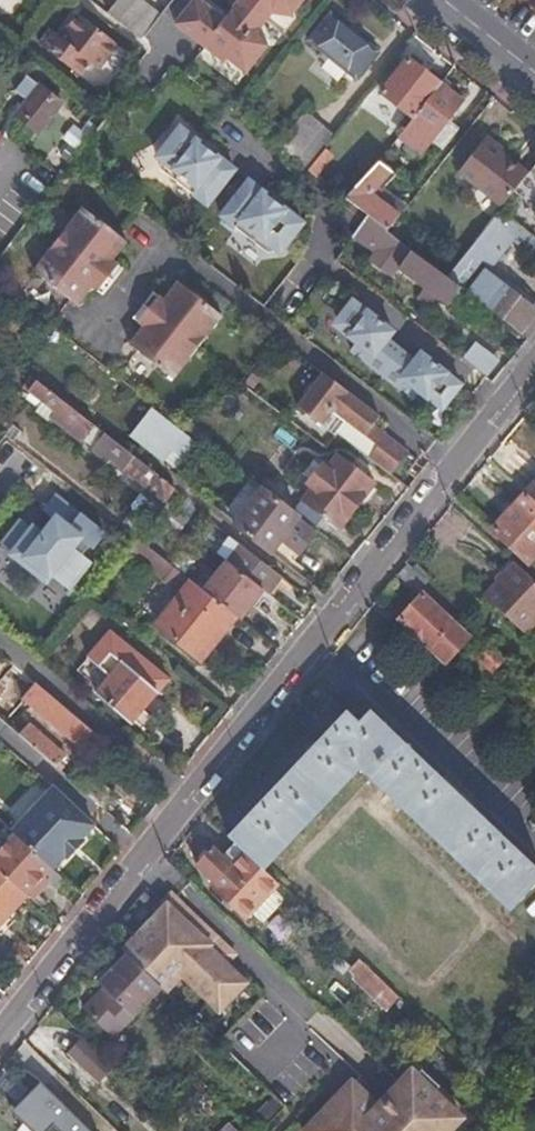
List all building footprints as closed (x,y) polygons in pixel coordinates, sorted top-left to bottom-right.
[(154,16),(133,0),(112,0),(103,11),(137,38),(154,16)] [(211,10),(198,0),(195,0),(176,25),(190,36),(211,10)] [(240,1),(266,23),(272,15),(290,18),(304,0),(241,0),(240,1)] [(266,23),(240,1),(224,21),(211,10),(190,36),(225,64),(228,61),(247,75),(267,48),(260,30),(266,23)] [(119,45),(79,13),(61,36),(52,29),(40,43),(82,76),(92,63),(101,70),(119,45)] [(307,43),(354,80),(377,52),(329,14),(307,43)] [(380,94),(413,120),(440,84),(407,58),(380,94)] [(18,117),(38,132),(60,104),(29,79),(16,94),(29,104),(18,117)] [(410,123),(402,134),(407,138),(405,140),(421,153),(428,145),(438,154),(456,131),(444,123),(462,101),(440,84),(413,120),(410,123)] [(299,162),(312,171),(337,138),(307,115),(281,148),(290,155),(299,162)] [(396,130),(402,134),(410,123),(406,119),(396,130)] [(70,123),(60,139),(76,149),(86,133),(70,123)] [(236,171),(182,129),(160,156),(162,170),(209,206),(236,171)] [(458,174),(502,206),(506,200),(526,174),(480,142),(458,174)] [(348,199),(351,201),(370,216),(389,230),(400,216),(409,205),(386,187),(396,176),(379,162),(348,199)] [(250,182),(223,217),(269,253),(283,252),(304,224),(250,182)] [(502,206),(499,211),(521,227),(529,217),(506,200),(502,206)] [(32,271),(79,306),(94,288),(105,297),(126,270),(114,262),(129,243),(121,237),(84,208),(32,271)] [(462,289),(521,333),(534,314),(534,303),(505,280),(500,285),(487,274),(513,237),(534,253),(534,237),(521,227),(499,211),(463,258),(447,279),(462,289)] [(370,216),(356,236),(376,252),(370,259),(393,277),(398,270),(424,290),(436,298),(448,307),(462,289),(447,279),(428,265),(386,234),(389,230),(370,216)] [(428,265),(447,279),(463,258),(443,244),(428,265)] [(133,345),(174,379),(220,316),(181,283),(166,301),(155,293),(134,319),(145,329),(133,345)] [(351,350),(383,375),(401,351),(387,340),(394,331),(354,300),(340,317),(342,331),(357,343),(351,350)] [(528,338),(534,329),(534,314),(521,333),(528,338)] [(401,351),(383,375),(414,399),(420,392),(435,404),(448,402),(462,385),(422,354),(415,362),(401,351)] [(470,365),(492,383),(502,371),(479,353),(470,365)] [(367,457),(390,475),(408,451),(386,433),(372,423),(379,413),(321,370),(296,403),(323,424),(336,434),(337,434),(367,457)] [(82,442),(95,427),(38,382),(31,376),(23,385),(31,391),(56,411),(51,418),(82,442)] [(133,439),(162,462),(171,451),(184,460),(194,446),(154,413),(133,439)] [(7,435),(14,441),(21,432),(15,426),(7,435)] [(162,500),(172,487),(105,434),(92,450),(108,463),(111,460),(162,500)] [(302,502),(337,530),(374,483),(338,455),(302,502)] [(289,567),(316,532),(251,482),(225,514),(237,523),(235,525),(289,567)] [(526,493),(534,501),(534,483),(526,493)] [(526,493),(492,530),(529,564),(534,558),(534,501),(526,493)] [(22,520),(2,545),(47,581),(51,576),(70,591),(92,563),(84,556),(90,548),(95,551),(107,536),(56,495),(44,511),(60,524),(47,541),(22,520)] [(163,512),(178,524),(183,518),(168,506),(163,512)] [(263,591),(267,595),(281,579),(240,546),(230,538),(217,555),(227,562),(263,591)] [(199,659),(234,616),(203,592),(185,577),(173,568),(138,540),(135,543),(128,553),(162,581),(179,595),(155,624),(199,659)] [(234,616),(239,620),(263,591),(227,562),(203,592),(234,616)] [(407,562),(396,576),(417,596),(429,582),(407,562)] [(527,633),(534,624),(534,579),(518,564),(487,596),(527,633)] [(409,631),(401,639),(413,651),(422,642),(446,664),(470,638),(423,595),(399,621),(409,631)] [(524,635),(527,633),(487,596),(485,598),(524,635)] [(109,676),(95,693),(130,723),(157,692),(168,679),(111,630),(86,657),(109,676)] [(477,656),(493,672),(505,658),(488,643),(477,656)] [(12,678),(30,694),(37,686),(19,670),(12,678)] [(84,749),(96,736),(37,686),(30,694),(26,697),(84,749)] [(231,837),(240,845),(263,868),(365,763),(515,906),(534,885),(534,869),(369,712),(359,724),(346,713),(231,837)] [(42,753),(61,770),(64,767),(58,763),(67,753),(31,723),(20,734),(42,753)] [(70,778),(111,815),(123,801),(82,765),(70,778)] [(13,834),(52,869),(63,856),(66,859),(81,841),(79,838),(91,824),(50,788),(11,832),(13,834)] [(34,902),(49,883),(57,890),(66,881),(53,869),(52,869),(13,834),(0,849),(0,870),(28,896),(34,902)] [(263,868),(240,845),(227,859),(216,849),(197,870),(245,916),(279,882),(263,868)] [(11,913),(28,896),(0,870),(0,903),(11,913)] [(171,893),(166,898),(183,914),(181,917),(212,945),(209,948),(228,967),(238,957),(171,893)] [(126,956),(159,988),(165,994),(182,975),(219,1011),(245,984),(228,967),(209,948),(212,945),(181,917),(183,914),(166,898),(162,903),(155,910),(158,914),(122,952),(126,955),(126,956)] [(11,913),(0,903),(0,925),(11,913)] [(159,988),(126,956),(119,964),(114,968),(99,984),(104,989),(83,1011),(105,1032),(120,1015),(127,1022),(132,1016),(159,988)] [(94,979),(99,984),(114,968),(109,964),(94,979)] [(390,1000),(396,994),(368,967),(358,976),(381,1000),(385,995),(390,1000)] [(343,1013),(359,995),(332,970),(316,988),(343,1013)] [(105,1032),(111,1038),(127,1022),(120,1015),(105,1032)] [(70,1054),(98,1081),(112,1066),(84,1039),(70,1054)] [(412,1071),(464,1121),(454,1130),(462,1130),(474,1118),(415,1062),(409,1068),(412,1071)] [(464,1121),(412,1071),(401,1082),(379,1105),(359,1086),(315,1130),(454,1130),(464,1121)] [(3,1113),(22,1130),(86,1130),(34,1081),(3,1113)] [(359,1086),(355,1083),(308,1130),(307,1130),(315,1130),(359,1086)] [(252,1118),(263,1129),(275,1117),(284,1108),(272,1097),(252,1118)]
